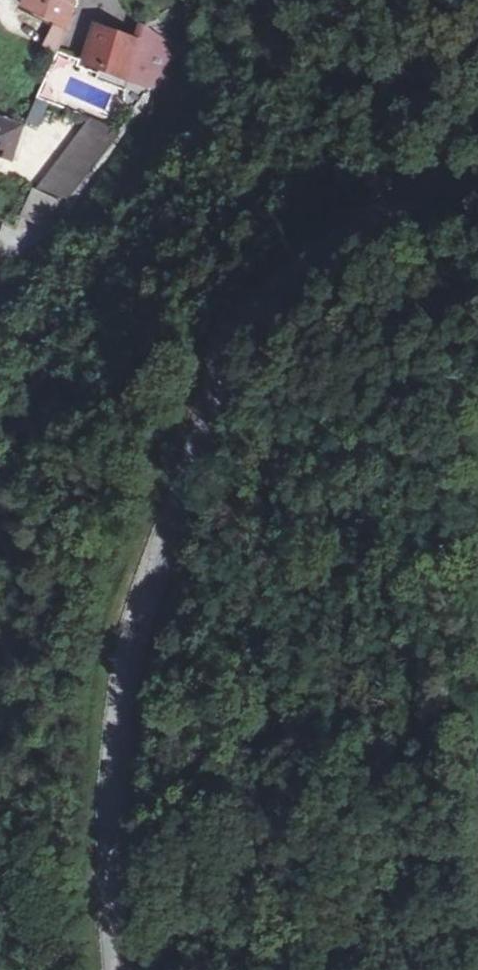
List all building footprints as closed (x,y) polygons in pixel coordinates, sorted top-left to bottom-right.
[(57,0),(26,0),(22,10),(55,25),(69,31),(74,9),(57,0)] [(74,9),(76,0),(57,0),(74,9)] [(69,31),(55,25),(45,48),(59,54),(62,47),(69,31)] [(90,50),(86,65),(101,70),(130,80),(145,85),(155,54),(170,60),(177,48),(145,26),(139,44),(96,29),(90,50)] [(145,85),(130,80),(101,70),(98,80),(142,97),(151,86),(145,85)] [(38,100),(27,123),(40,128),(50,105),(38,100)] [(0,118),(0,157),(11,160),(23,125),(0,118)] [(90,118),(37,189),(69,199),(122,130),(90,118)] [(33,188),(19,216),(48,230),(62,201),(33,188)]
